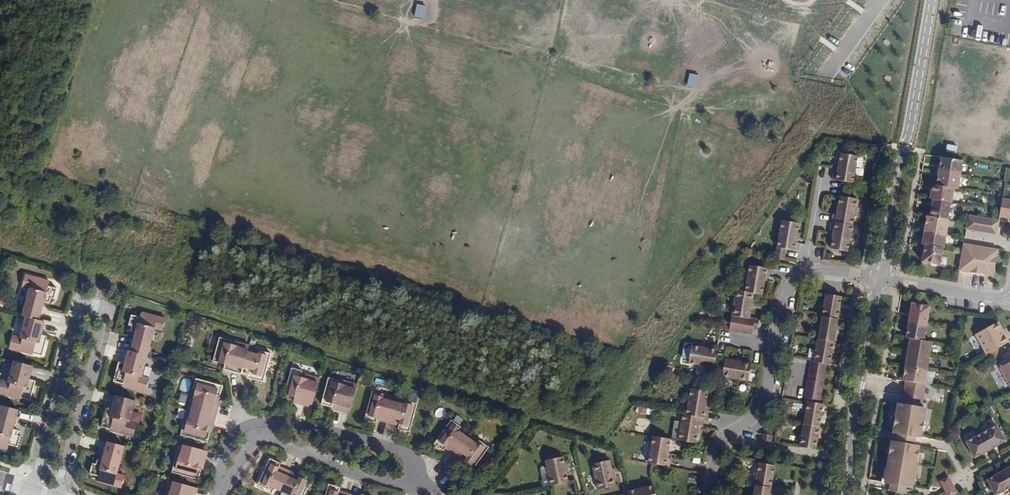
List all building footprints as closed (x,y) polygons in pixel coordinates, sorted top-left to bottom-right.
[(417,4),(415,17),(425,18),(427,5),(417,4)] [(689,73),(687,86),(698,87),(700,74),(689,73)] [(859,155),(841,152),(837,179),(855,182),(859,155)] [(962,161),(940,157),(939,164),(938,171),(960,175),(962,161)] [(936,178),(935,185),(953,188),(958,189),(960,175),(938,171),(936,178)] [(931,184),(929,199),(932,199),(950,202),(951,202),(953,188),(935,185),(931,184)] [(859,199),(839,196),(836,221),(855,224),(859,199)] [(932,199),(929,216),(947,220),(950,202),(932,199)] [(968,215),(966,229),(973,230),(975,217),(968,215)] [(927,216),(924,230),(946,234),(949,220),(947,220),(929,216),(927,216)] [(975,217),(973,230),(979,232),(982,218),(975,217)] [(982,218),(979,232),(986,233),(988,219),(982,218)] [(995,220),(988,219),(986,233),(992,234),(995,220)] [(802,224),(782,221),(778,246),(786,247),(798,249),(802,224)] [(855,224),(836,221),(832,247),(851,250),(855,224)] [(924,230),(922,244),(924,244),(942,247),(943,248),(946,234),(924,230)] [(942,247),(924,244),(923,247),(923,252),(921,262),(939,265),(942,247)] [(961,257),(968,258),(970,245),(964,244),(961,257)] [(970,245),(968,258),(975,259),(977,246),(970,245)] [(784,259),(786,247),(778,246),(777,258),(784,259)] [(975,259),(981,261),(984,247),(977,246),(975,259)] [(984,247),(981,261),(988,262),(990,248),(984,247)] [(988,262),(995,263),(997,250),(990,248),(988,262)] [(958,270),(966,272),(968,258),(961,257),(958,270)] [(968,258),(966,272),(972,273),(975,259),(968,258)] [(972,273),(979,274),(981,261),(975,259),(972,273)] [(981,261),(979,274),(993,277),(995,263),(988,262),(981,261)] [(769,267),(749,264),(745,291),(755,293),(765,294),(769,267)] [(29,318),(39,320),(42,307),(35,305),(36,301),(43,303),(44,301),(49,303),(51,298),(54,299),(57,288),(48,286),(49,281),(25,274),(22,286),(30,288),(23,316),(26,317),(29,318)] [(745,291),(736,290),(733,316),(750,319),(755,293),(745,291)] [(823,315),(840,319),(844,296),(826,293),(823,315)] [(909,313),(908,321),(926,324),(929,306),(911,303),(909,313)] [(134,338),(131,351),(147,356),(154,328),(162,330),(165,319),(141,312),(140,317),(131,314),(128,325),(132,326),(130,331),(136,332),(135,334),(143,336),(142,340),(134,338)] [(818,338),(836,341),(840,319),(823,315),(818,338)] [(750,319),(733,316),(730,330),(754,335),(757,321),(750,319)] [(29,318),(26,317),(21,337),(13,334),(9,347),(32,354),(33,353),(42,356),(46,342),(39,341),(41,335),(44,322),(39,320),(29,318)] [(907,328),(905,338),(909,338),(923,341),(926,324),(908,321),(907,328)] [(975,334),(986,355),(1009,342),(998,322),(975,334)] [(248,350),(249,345),(219,337),(213,361),(225,364),(229,366),(228,370),(241,374),(243,367),(248,350)] [(828,364),(832,364),(836,341),(818,338),(813,362),(828,364)] [(907,353),(929,356),(931,342),(923,341),(909,338),(908,345),(907,353)] [(720,350),(696,345),(692,361),(717,366),(720,350)] [(684,348),(682,358),(690,359),(691,350),(684,348)] [(258,353),(248,350),(243,367),(255,371),(254,375),(263,377),(270,354),(259,351),(258,353)] [(131,351),(128,351),(125,363),(123,369),(117,368),(113,381),(122,384),(122,385),(145,390),(149,378),(141,375),(147,356),(131,351)] [(1009,388),(1009,351),(1005,353),(1009,362),(999,368),(1009,388)] [(905,360),(904,367),(926,370),(929,356),(907,353),(905,360)] [(752,363),(726,358),(723,377),(748,381),(752,363)] [(810,360),(803,398),(807,401),(822,404),(828,364),(813,362),(810,360)] [(14,361),(9,381),(1,379),(0,382),(0,393),(20,399),(21,398),(30,400),(34,387),(27,385),(29,379),(32,366),(14,361)] [(902,380),(902,381),(903,381),(924,385),(926,370),(904,367),(903,374),(902,380)] [(310,410),(319,378),(301,373),(301,371),(291,368),(283,397),(294,400),(299,401),(297,406),(310,410)] [(336,409),(349,413),(357,384),(338,379),(338,380),(328,377),(321,404),(332,407),(332,404),(337,405),(336,409)] [(192,388),(187,407),(216,414),(219,401),(215,400),(217,395),(220,396),(222,386),(196,379),(193,389),(192,388)] [(924,385),(903,381),(899,404),(896,404),(891,432),(897,433),(913,436),(918,437),(923,408),(920,408),(924,385)] [(711,390),(691,388),(687,414),(704,416),(707,418),(711,390)] [(381,419),(380,420),(388,422),(393,402),(382,399),(383,394),(372,391),(364,420),(376,422),(377,419),(377,418),(381,419)] [(134,401),(116,396),(112,409),(111,415),(104,413),(101,426),(110,429),(110,430),(133,436),(137,423),(129,421),(134,401)] [(388,422),(395,424),(395,423),(399,424),(399,425),(398,429),(409,432),(417,403),(406,400),(405,405),(393,402),(388,422)] [(803,425),(820,428),(825,402),(822,404),(807,401),(803,425)] [(18,410),(2,406),(0,413),(0,447),(7,449),(9,445),(17,447),(20,436),(17,436),(18,431),(13,429),(13,427),(6,425),(7,421),(14,423),(18,410)] [(213,427),(216,414),(187,407),(182,425),(183,425),(181,435),(207,442),(210,432),(207,431),(209,426),(213,427)] [(704,416),(687,414),(684,414),(681,442),(701,444),(704,416)] [(449,449),(448,450),(455,454),(467,437),(458,430),(460,426),(451,420),(434,444),(443,450),(445,447),(446,446),(449,449)] [(800,447),(816,449),(820,428),(803,425),(800,447)] [(981,434),(990,450),(1005,442),(996,426),(981,434)] [(913,436),(897,433),(895,442),(912,445),(913,436)] [(974,459),(990,450),(981,434),(965,443),(974,459)] [(673,439),(654,435),(649,463),(667,467),(673,439)] [(467,437),(455,454),(461,459),(462,458),(465,460),(464,461),(462,464),(471,471),(489,447),(479,440),(476,444),(467,437)] [(912,445),(895,442),(890,441),(883,482),(892,484),(891,492),(906,494),(907,486),(911,487),(917,446),(912,445)] [(124,446),(108,442),(104,455),(112,457),(111,461),(103,459),(103,461),(97,459),(96,464),(92,463),(90,474),(98,476),(97,481),(121,488),(125,476),(117,474),(124,446)] [(203,464),(206,451),(177,443),(172,462),(173,462),(171,472),(197,479),(200,469),(198,468),(199,463),(203,464)] [(565,457),(546,461),(551,486),(570,482),(565,457)] [(280,491),(289,472),(282,468),(282,469),(278,468),(279,467),(280,463),(270,458),(257,485),(268,490),(270,486),(280,491)] [(610,460),(592,464),(598,491),(617,486),(610,460)] [(754,484),(773,487),(777,465),(758,461),(754,484)] [(1009,487),(1009,467),(1002,472),(1009,487)] [(296,475),(289,472),(280,491),(290,494),(304,494),(312,478),(301,473),(299,478),(296,476),(296,475)] [(1009,488),(1009,487),(1002,472),(986,481),(995,494),(998,494),(1009,488)] [(197,488),(168,480),(164,494),(195,494),(197,488)] [(350,494),(342,492),(342,493),(338,492),(339,491),(340,487),(329,484),(325,494),(350,494)] [(773,487),(754,484),(753,494),(772,494),(773,487)] [(652,486),(629,492),(629,494),(630,494),(655,494),(652,486)]
